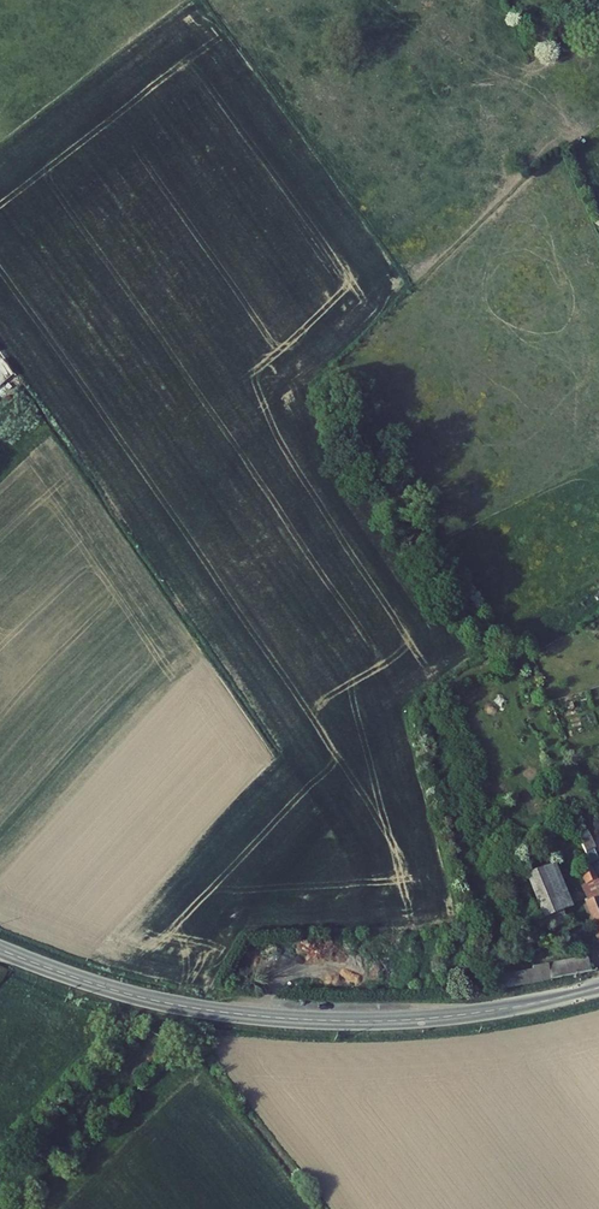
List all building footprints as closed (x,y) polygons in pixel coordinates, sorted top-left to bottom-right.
[(595,833),(580,839),(598,883),(598,842),(595,833)] [(566,846),(538,857),(562,918),(580,911),(574,895),(584,891),(566,846)] [(541,885),(522,893),(529,909),(548,902),(541,885)] [(596,943),(535,959),(533,949),(512,954),(515,964),(509,966),(513,980),(598,960),(598,954),(596,943)]
